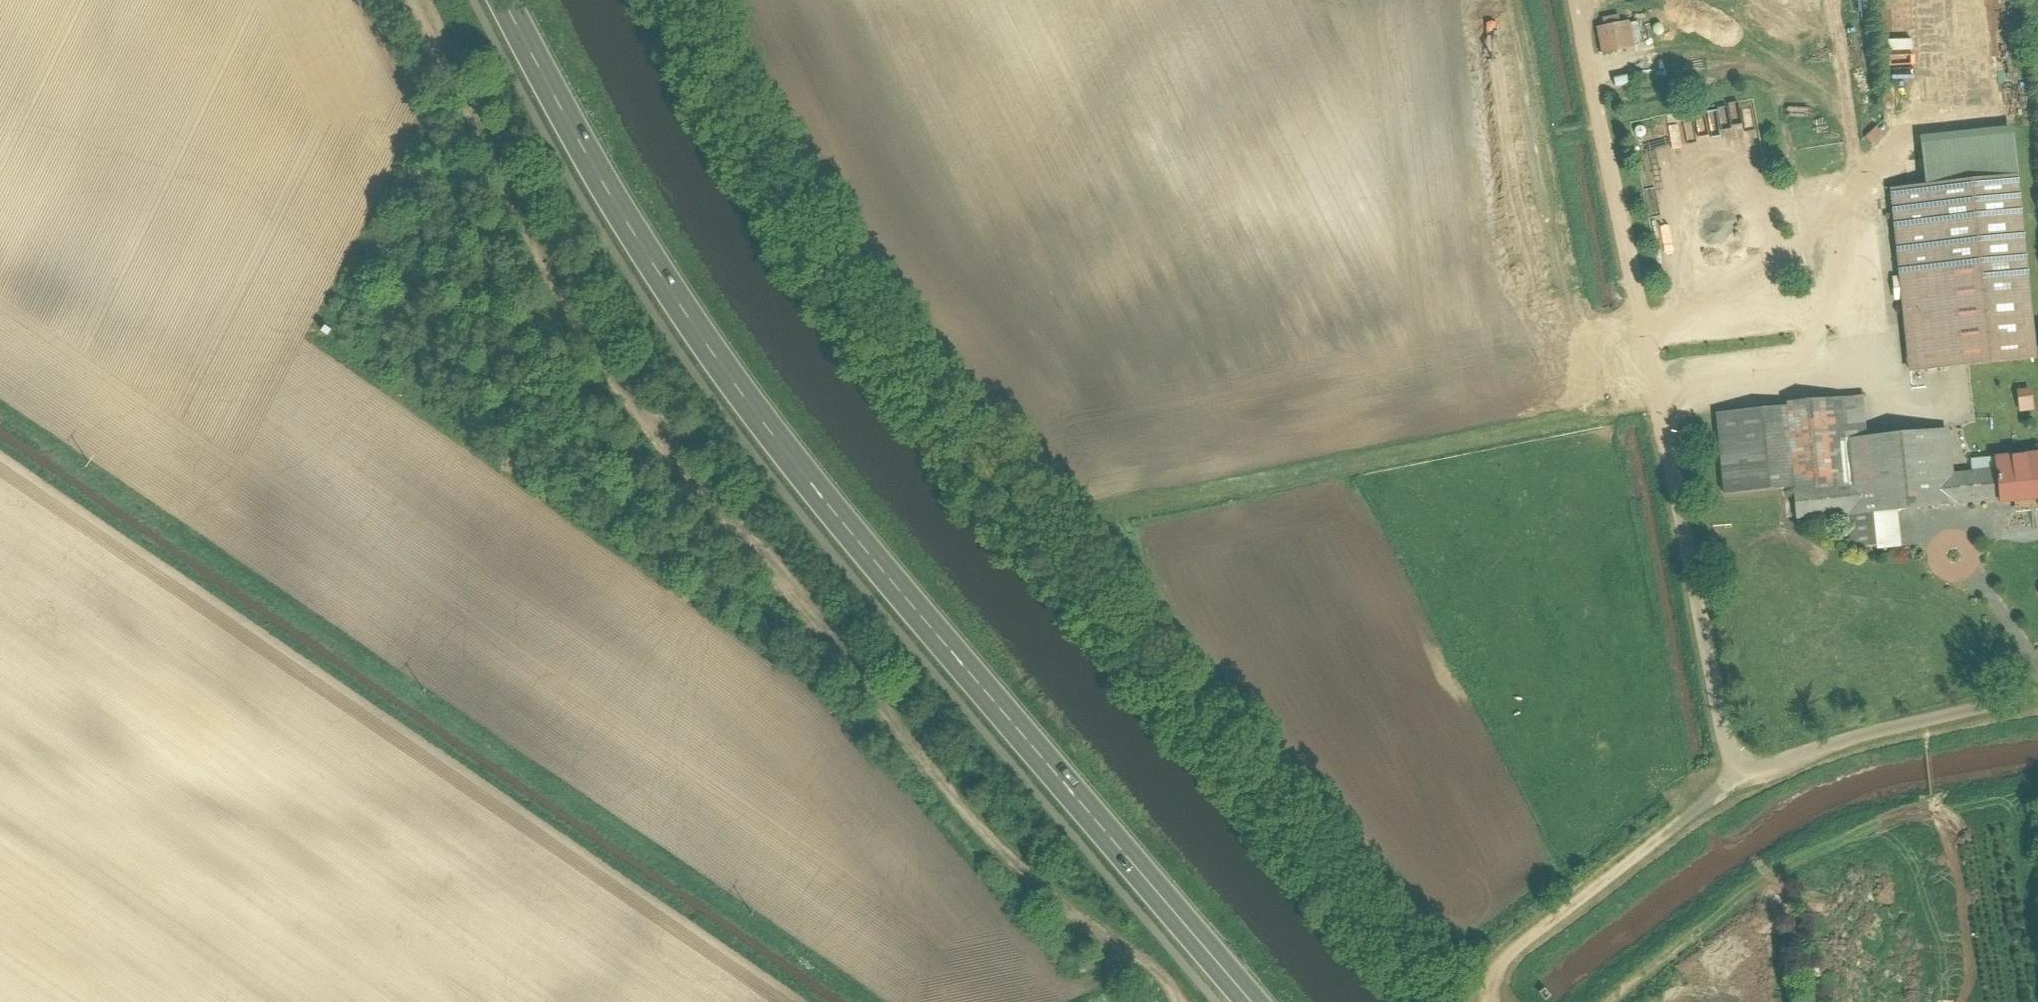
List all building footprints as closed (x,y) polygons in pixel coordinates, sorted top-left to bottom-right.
[(1627,22),(1601,25),(1604,51),(1630,48),(1627,22)] [(2003,135),(1918,144),(1922,183),(2007,173),(2003,135)] [(1889,186),(1910,371),(2037,357),(2037,329),(2021,172),(2007,173),(1922,183),(1889,186)] [(2032,390),(2012,392),(2015,411),(2034,409),(2032,390)] [(1863,395),(1714,410),(1723,493),(1793,486),(1797,519),(1848,514),(1852,551),(1903,546),(1899,510),(2001,500),(1997,466),(1956,471),(1952,426),(1868,434),(1863,395)] [(1997,466),(2001,500),(2001,502),(2037,498),(2037,448),(1996,453),(1997,466)]
